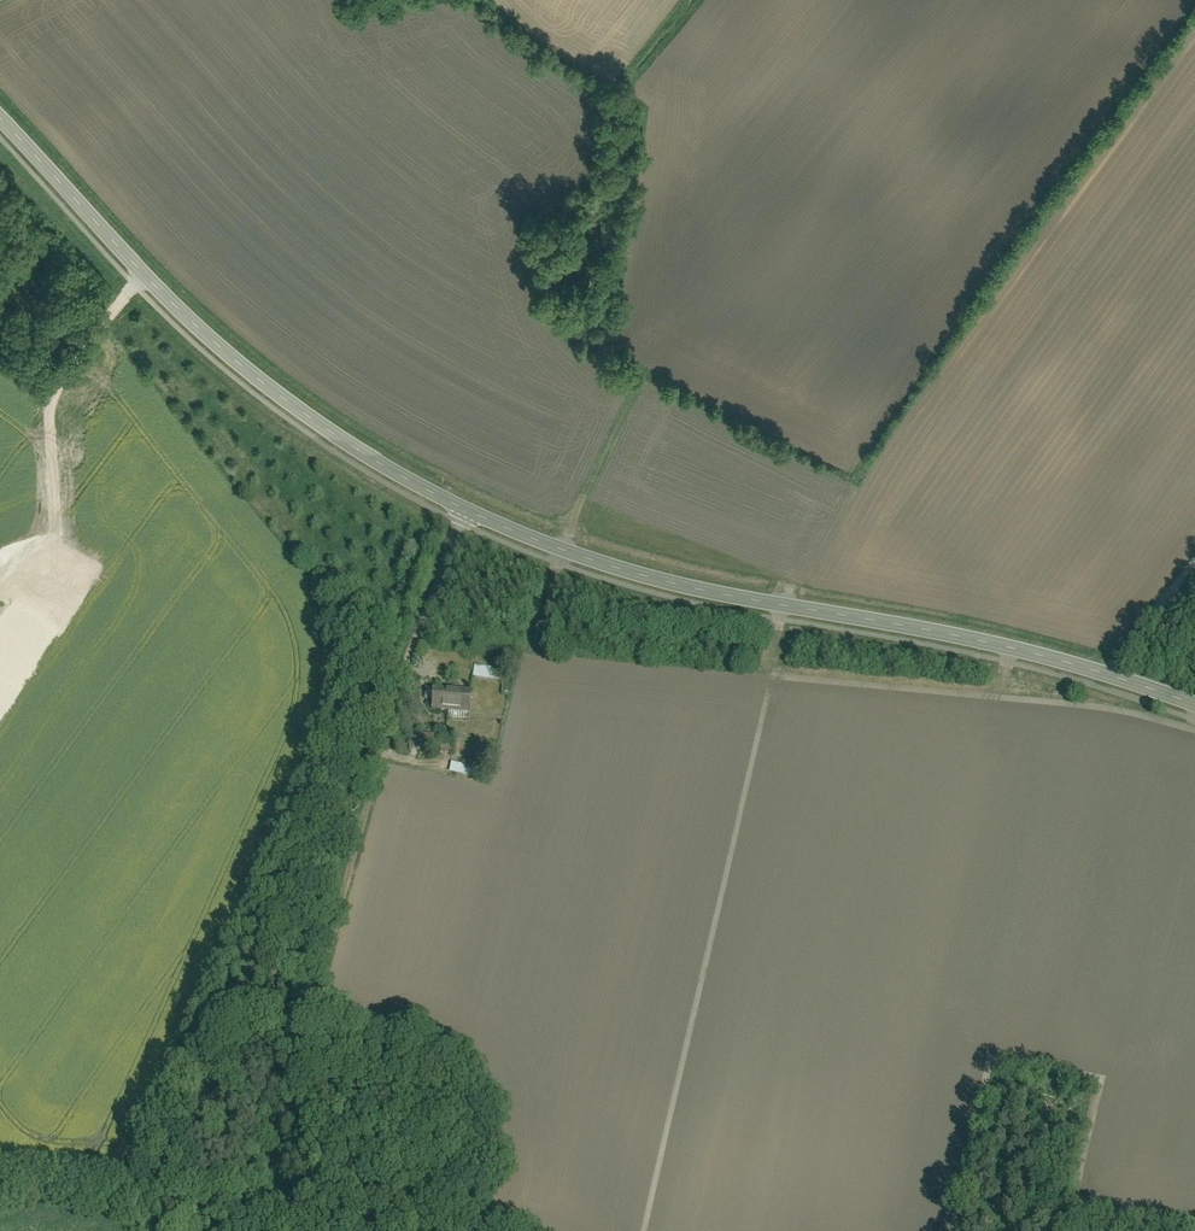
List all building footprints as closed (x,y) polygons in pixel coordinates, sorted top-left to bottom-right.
[(477,663),(476,675),(503,678),(504,666),(477,663)] [(471,691),(433,687),(431,710),(469,714),(471,691)] [(414,730),(412,747),(438,750),(440,734),(414,730)] [(476,776),(478,765),(455,760),(452,771),(476,776)]
